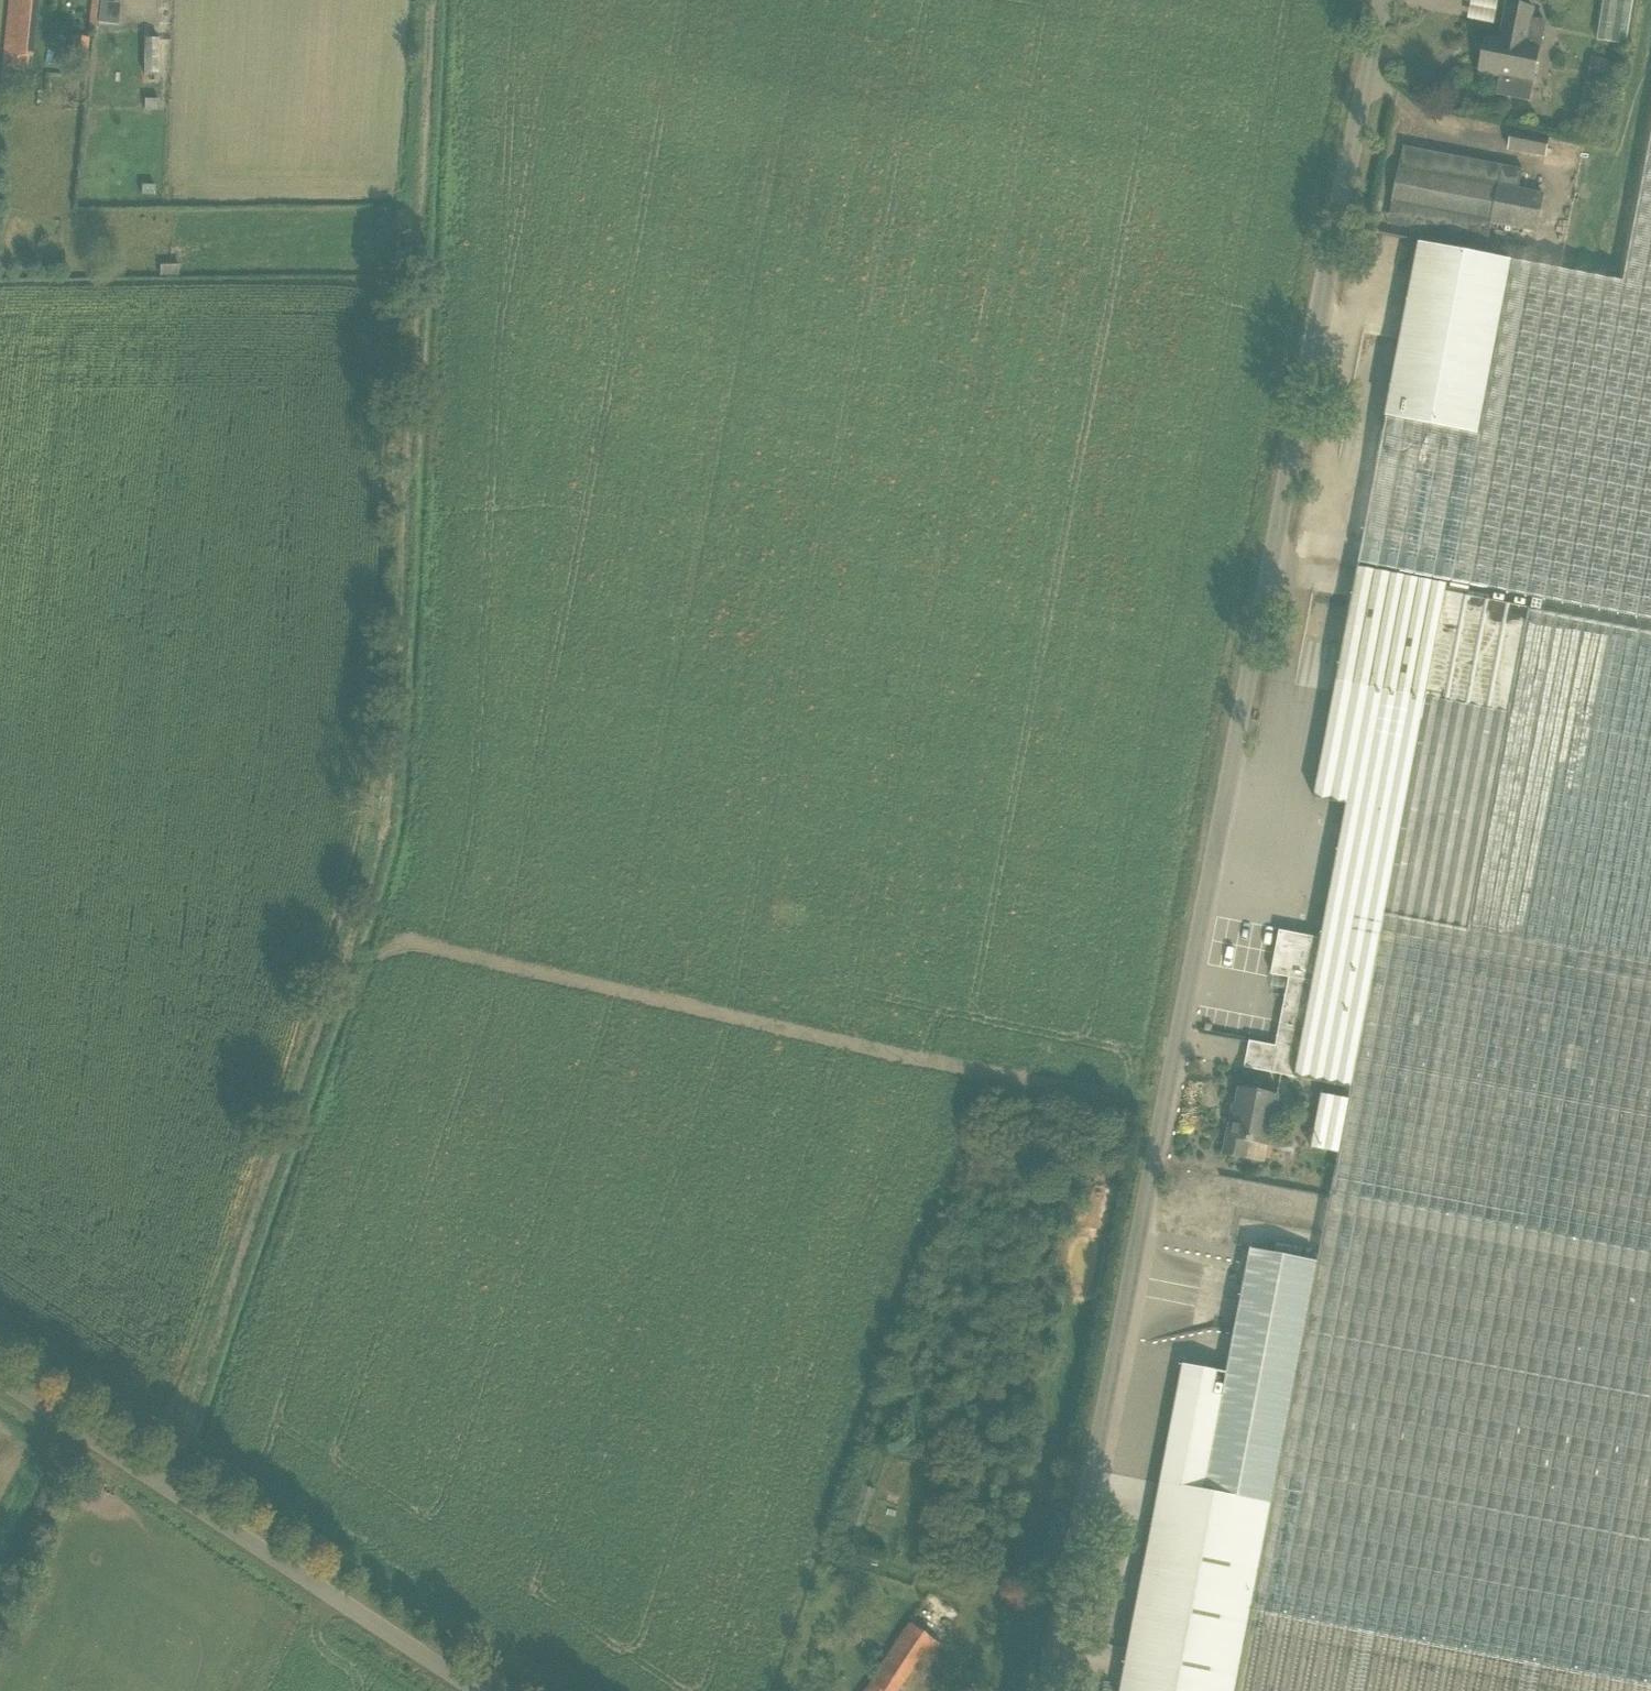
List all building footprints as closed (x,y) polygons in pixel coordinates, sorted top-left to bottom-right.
[(39,0),(9,0),(8,8),(38,11),(39,0)] [(120,1),(106,0),(90,0),(89,20),(119,22),(120,1)] [(1468,17),(1495,20),(1497,0),(1470,0),(1468,17)] [(1631,0),(1601,0),(1598,39),(1628,42),(1631,0)] [(1480,72),(1500,76),(1496,95),(1530,101),(1533,83),(1545,20),(1532,18),(1534,8),(1508,3),(1500,40),(1486,38),(1480,72)] [(89,38),(73,37),(71,59),(87,60),(89,38)] [(1605,279),(1419,243),(1360,564),(1650,620),(1650,38),(1605,279)] [(2,67),(11,68),(28,70),(29,57),(3,54),(2,67)] [(1602,103),(1583,100),(1581,111),(1599,115),(1602,103)] [(1509,150),(1547,156),(1551,136),(1512,130),(1509,150)] [(1392,202),(1492,221),(1538,230),(1544,195),(1399,168),(1392,202)] [(160,265),(160,275),(180,275),(180,265),(160,265)] [(1375,355),(1377,331),(1368,331),(1366,355),(1375,355)] [(1228,1373),(1184,1364),(1121,1690),(1650,1690),(1650,632),(1529,609),(1530,607),(1490,599),(1491,593),(1358,568),(1315,799),(1346,804),(1321,939),(1279,932),(1272,973),(1289,976),(1274,1060),(1298,1064),(1295,1077),(1351,1088),(1332,1192),(1328,1210),(1300,1204),(1294,1241),(1321,1246),(1318,1262),(1252,1249),(1228,1373)] [(1278,1096),(1240,1089),(1235,1117),(1231,1117),(1224,1154),(1245,1158),(1248,1141),(1268,1145),(1278,1096)] [(1320,1091),(1309,1146),(1338,1152),(1349,1097),(1320,1091)] [(865,1690),(900,1690),(914,1668),(923,1673),(962,1615),(930,1592),(865,1690)]
